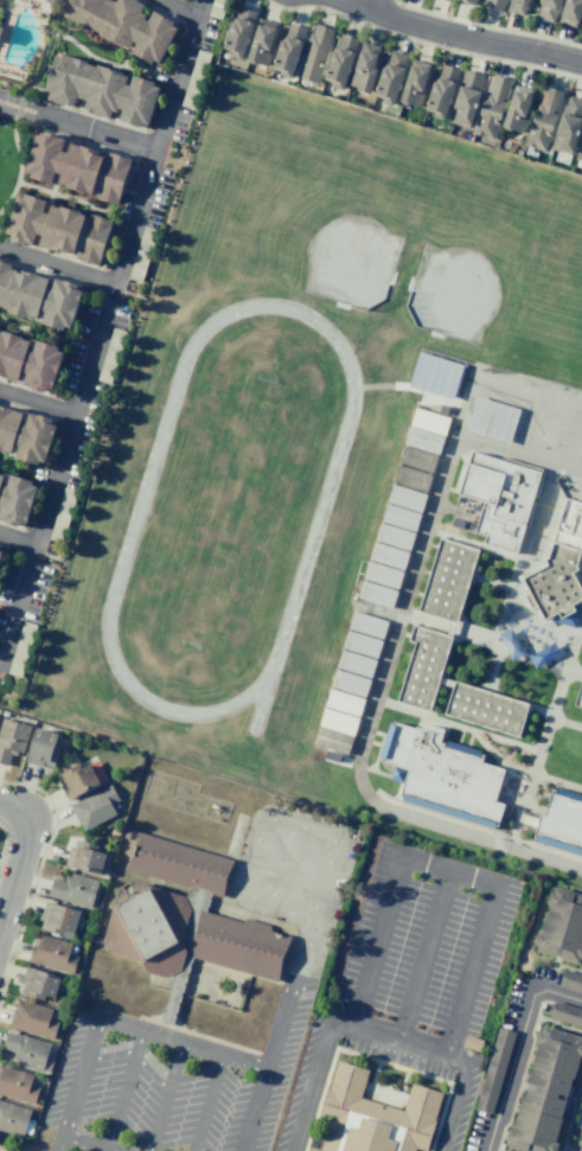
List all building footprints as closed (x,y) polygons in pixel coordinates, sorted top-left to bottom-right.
[(64,17),(73,0),(136,0),(174,20),(152,63),(64,17)] [(484,6),(485,0),(504,0),(500,11),(484,6)] [(505,11),(508,0),(528,0),(523,15),(505,11)] [(536,2),(537,0),(560,0),(552,23),(535,17),(539,4),(536,2)] [(557,21),(564,0),(581,0),(581,14),(580,13),(575,27),(557,21)] [(238,4),(256,9),(242,58),(238,59),(231,57),(230,55),(231,50),(222,47),(231,17),(235,18),(238,4)] [(258,17),(245,59),(267,65),(275,39),(273,38),(277,23),(258,17)] [(288,23),(306,27),(290,76),(288,77),(281,76),(280,73),(281,69),(270,65),(280,36),(284,37),(288,23)] [(314,24),(333,30),(316,83),(295,77),(309,32),(312,33),(314,24)] [(340,33),(358,39),(343,88),(339,89),(333,88),(332,84),(333,79),(322,77),(332,47),(335,47),(340,33)] [(362,40),(347,84),(357,87),(356,89),(369,92),(376,70),(372,69),(379,45),(362,40)] [(390,50),(409,55),(394,103),(390,105),(383,103),(382,100),(383,96),(372,92),(382,63),(385,64),(390,50)] [(64,53),(160,83),(147,128),(51,98),(64,53)] [(411,58),(398,101),(420,107),(428,79),(426,78),(429,64),(411,58)] [(441,64),(459,69),(443,119),(441,120),(433,117),(433,115),(434,110),(423,108),(433,77),(436,78),(441,64)] [(462,70),(484,76),(481,83),(480,82),(479,88),(482,89),(479,100),(478,98),(468,128),(447,121),(462,70)] [(493,75),(511,79),(505,100),(501,98),(500,102),(504,103),(492,139),(472,133),(485,90),(487,91),(493,75)] [(514,84),(532,89),(527,104),(531,105),(523,133),(500,126),(514,84)] [(544,87),(562,92),(556,111),(552,110),(551,114),(555,115),(544,151),(523,145),(537,100),(541,100),(544,87)] [(568,96),(581,100),(581,113),(570,155),(550,148),(563,105),(564,105),(568,96)] [(39,130),(136,160),(122,205),(26,175),(39,130)] [(20,192),(117,220),(103,267),(6,237),(20,192)] [(73,333),(0,311),(0,261),(88,288),(73,333)] [(56,394),(0,376),(0,327),(70,349),(56,394)] [(453,400),(463,365),(417,351),(407,386),(453,400)] [(474,396),(463,430),(507,443),(518,410),(474,396)] [(47,467),(0,453),(0,403),(62,421),(47,467)] [(415,408),(410,426),(443,435),(448,418),(415,408)] [(409,427),(404,443),(437,454),(442,436),(409,427)] [(403,446),(398,462),(431,473),(436,455),(403,446)] [(471,452),(459,494),(484,504),(474,533),(485,536),(482,543),(514,554),(539,473),(471,452)] [(397,465),(392,481),(426,492),(431,475),(397,465)] [(30,529),(0,520),(0,471),(43,484),(30,529)] [(392,485),(386,501),(421,512),(426,494),(392,485)] [(548,558),(545,559),(548,565),(522,578),(544,620),(551,615),(554,621),(574,628),(581,608),(577,602),(581,599),(581,591),(571,573),(576,570),(575,567),(580,550),(581,551),(581,504),(565,499),(548,558)] [(386,504),(380,520),(415,531),(420,513),(386,504)] [(379,523),(375,541),(408,550),(414,533),(379,523)] [(439,538),(417,610),(455,622),(477,550),(439,538)] [(373,542),(369,559),(402,569),(408,552),(373,542)] [(8,548),(0,576),(0,545),(8,548)] [(367,562),(363,578),(396,589),(402,571),(367,562)] [(362,581),(357,597),(390,608),(396,590),(362,581)] [(353,612),(348,628),(382,638),(386,621),(353,612)] [(412,626),(408,640),(414,642),(397,702),(429,711),(450,637),(412,626)] [(347,631),(341,647),(375,658),(380,641),(347,631)] [(341,650),(337,666),(370,677),(375,660),(341,650)] [(335,670),(331,686),(364,697),(369,679),(335,670)] [(573,705),(581,708),(581,675),(573,705)] [(454,682),(445,714),(518,736),(527,704),(487,692),(454,682)] [(330,689),(325,705),(358,716),(363,698),(330,689)] [(324,709),(319,725),(352,735),(357,718),(324,709)] [(6,766),(0,764),(0,721),(1,717),(30,725),(21,753),(17,752),(15,755),(9,754),(6,766)] [(392,723),(380,761),(394,765),(390,779),(403,784),(399,795),(495,825),(501,805),(492,801),(494,795),(501,769),(479,762),(481,755),(439,742),(442,729),(427,724),(420,729),(414,728),(414,729),(392,723)] [(36,727),(57,734),(53,743),(59,746),(52,767),(41,763),(40,767),(24,762),(36,727)] [(318,727),(313,744),(346,754),(351,737),(318,727)] [(96,760),(107,779),(66,800),(59,785),(62,784),(57,774),(77,763),(79,768),(96,760)] [(68,806),(109,784),(119,799),(110,804),(115,814),(83,832),(78,821),(77,821),(68,806)] [(550,791),(544,812),(543,816),(538,814),(532,838),(581,853),(581,800),(550,791)] [(290,936),(276,981),(191,957),(171,1024),(159,1021),(172,974),(166,978),(146,972),(140,963),(105,951),(101,942),(116,890),(133,881),(185,896),(187,888),(124,869),(128,855),(126,855),(129,844),(132,845),(135,831),(232,859),(220,897),(210,894),(204,912),(241,922),(244,917),(269,925),(270,931),(290,936)] [(75,838),(97,845),(95,851),(104,853),(98,875),(63,864),(69,848),(72,849),(75,838)] [(97,881),(71,872),(70,877),(65,876),(64,881),(51,878),(46,896),(90,908),(97,881)] [(552,888),(581,896),(581,962),(581,966),(536,952),(552,888)] [(44,901),(79,912),(70,940),(59,938),(60,934),(39,928),(41,917),(39,917),(44,901)] [(66,954),(72,957),(73,955),(76,957),(71,974),(27,961),(36,933),(70,944),(66,954)] [(25,966),(60,977),(53,998),(44,995),(41,1000),(20,995),(23,983),(20,983),(25,966)] [(564,970),(581,975),(581,993),(558,986),(564,970)] [(17,998),(51,1009),(49,1019),(53,1021),(57,1022),(52,1040),(7,1027),(12,1009),(14,1009),(17,998)] [(549,1017),(581,1028),(581,1010),(554,1002),(549,1017)] [(541,1025),(581,1038),(581,1051),(552,1150),(521,1150),(506,1147),(541,1025)] [(6,1030),(50,1043),(41,1072),(14,1063),(17,1059),(12,1057),(13,1053),(1,1049),(6,1030)] [(402,1111),(358,1098),(366,1070),(337,1061),(328,1088),(327,1088),(318,1118),(328,1121),(319,1150),(309,1146),(308,1150),(414,1150),(415,1147),(424,1150),(434,1120),(433,1120),(441,1093),(410,1083),(402,1111)] [(33,1105),(0,1095),(0,1064),(32,1074),(28,1085),(34,1087),(34,1086),(38,1087),(33,1105)] [(21,1137),(0,1130),(0,1100),(30,1108),(27,1119),(34,1120),(30,1136),(23,1133),(21,1137)]
